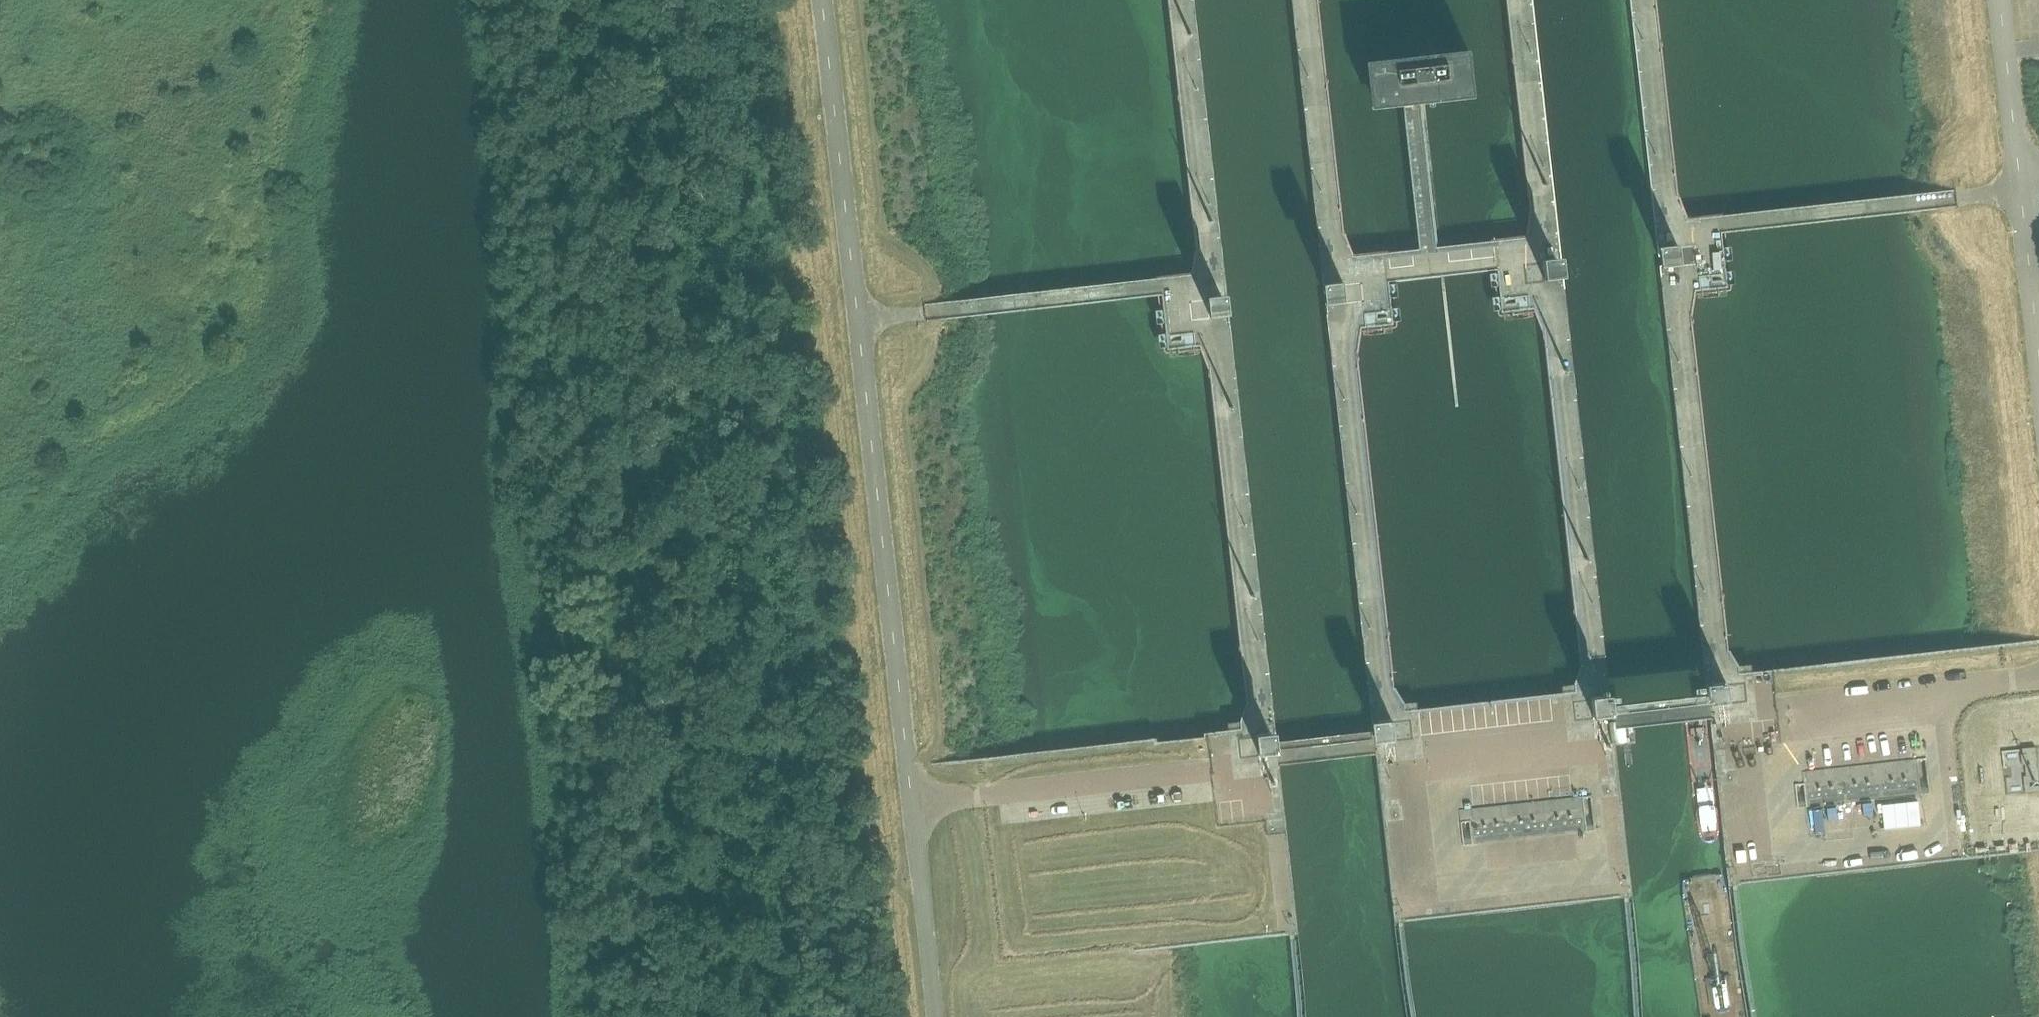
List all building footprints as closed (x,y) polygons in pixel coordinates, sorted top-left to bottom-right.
[(1469,52),(1366,63),(1371,110),(1402,107),(1474,100),(1469,52)]
